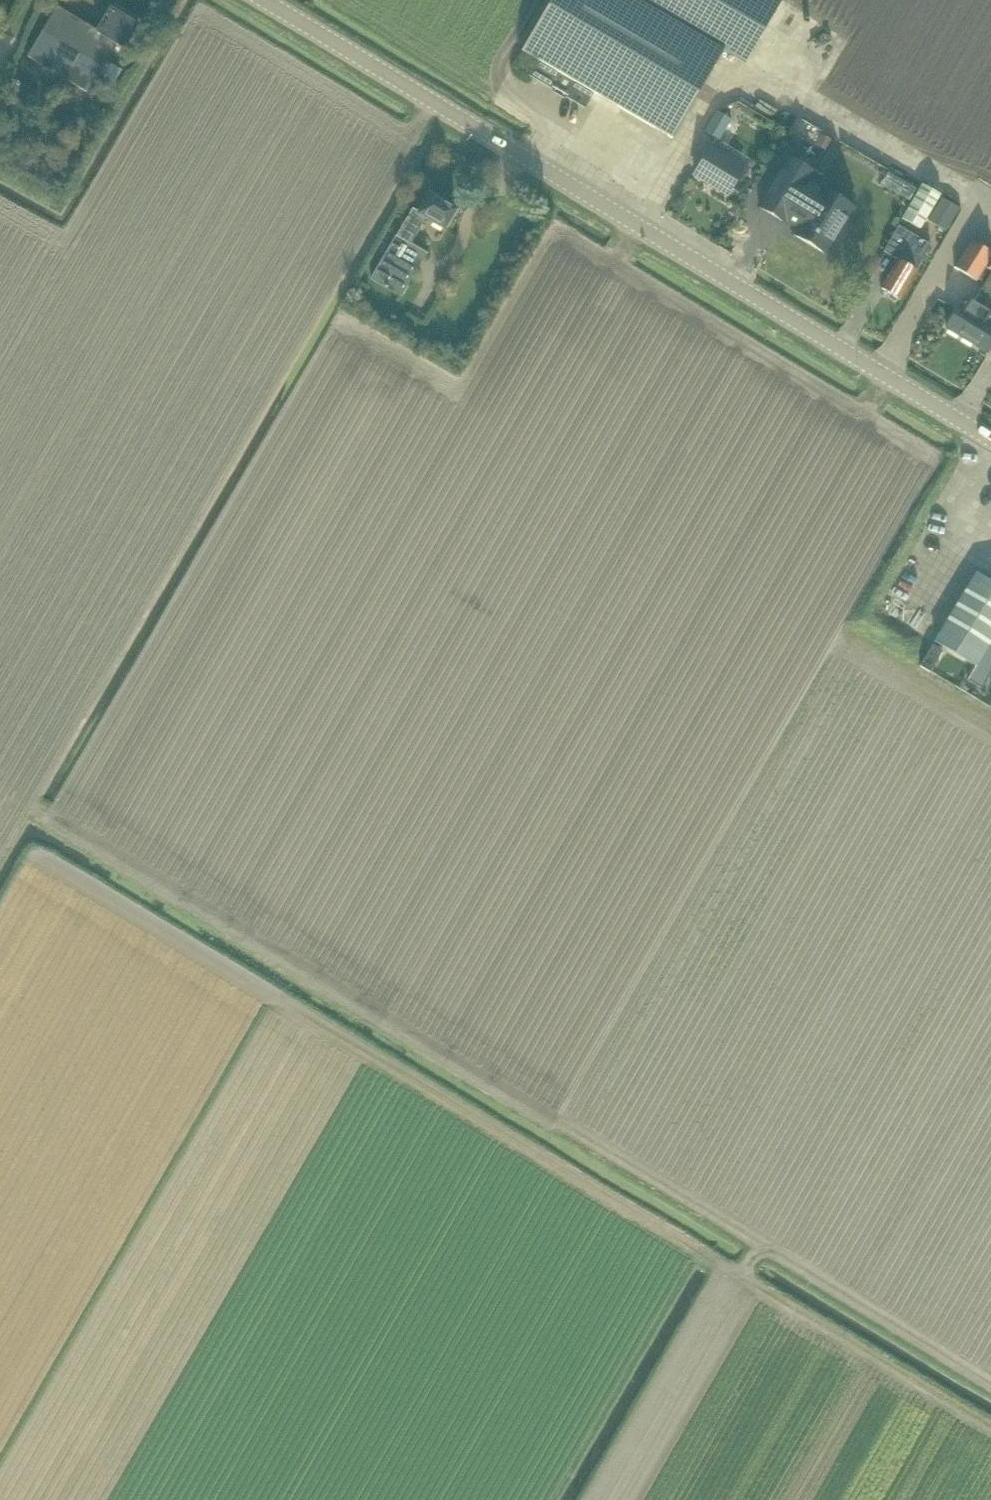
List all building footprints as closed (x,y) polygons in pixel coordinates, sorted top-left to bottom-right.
[(783,1),(783,0),(553,0),(523,52),(540,62),(531,77),(586,109),(595,94),(673,139),(724,52),(746,64),(783,1)] [(140,25),(112,8),(98,32),(58,8),(29,58),(89,93),(116,46),(125,51),(140,25)] [(837,16),(818,41),(835,54),(854,29),(837,16)] [(832,84),(841,63),(827,56),(818,77),(832,84)] [(720,141),(733,120),(718,112),(706,132),(720,141)] [(823,135),(817,145),(827,151),(833,141),(823,135)] [(731,191),(746,167),(711,147),(696,175),(709,184),(712,179),(731,191)] [(855,209),(822,188),(821,190),(810,183),(816,174),(789,158),(759,207),(786,223),(787,222),(797,228),(793,234),(826,254),(836,239),(839,241),(848,226),(845,224),(855,209)] [(942,195),(935,191),(923,184),(904,220),(922,230),(942,195)] [(444,231),(457,211),(430,195),(419,213),(414,209),(371,280),(402,298),(428,254),(412,244),(425,220),(444,231)] [(961,209),(946,200),(934,222),(948,231),(961,209)] [(898,260),(881,289),(899,300),(931,246),(913,234),(899,226),(884,252),(898,260)] [(987,266),(990,260),(990,252),(972,241),(955,267),(977,282),(979,279),(985,283),(974,304),(964,299),(947,329),(987,353),(990,347),(990,324),(989,323),(990,320),(990,268),(987,266)] [(977,573),(935,642),(955,653),(975,666),(967,680),(982,688),(990,673),(990,581),(977,573)] [(933,645),(921,665),(931,671),(943,651),(933,645)]
